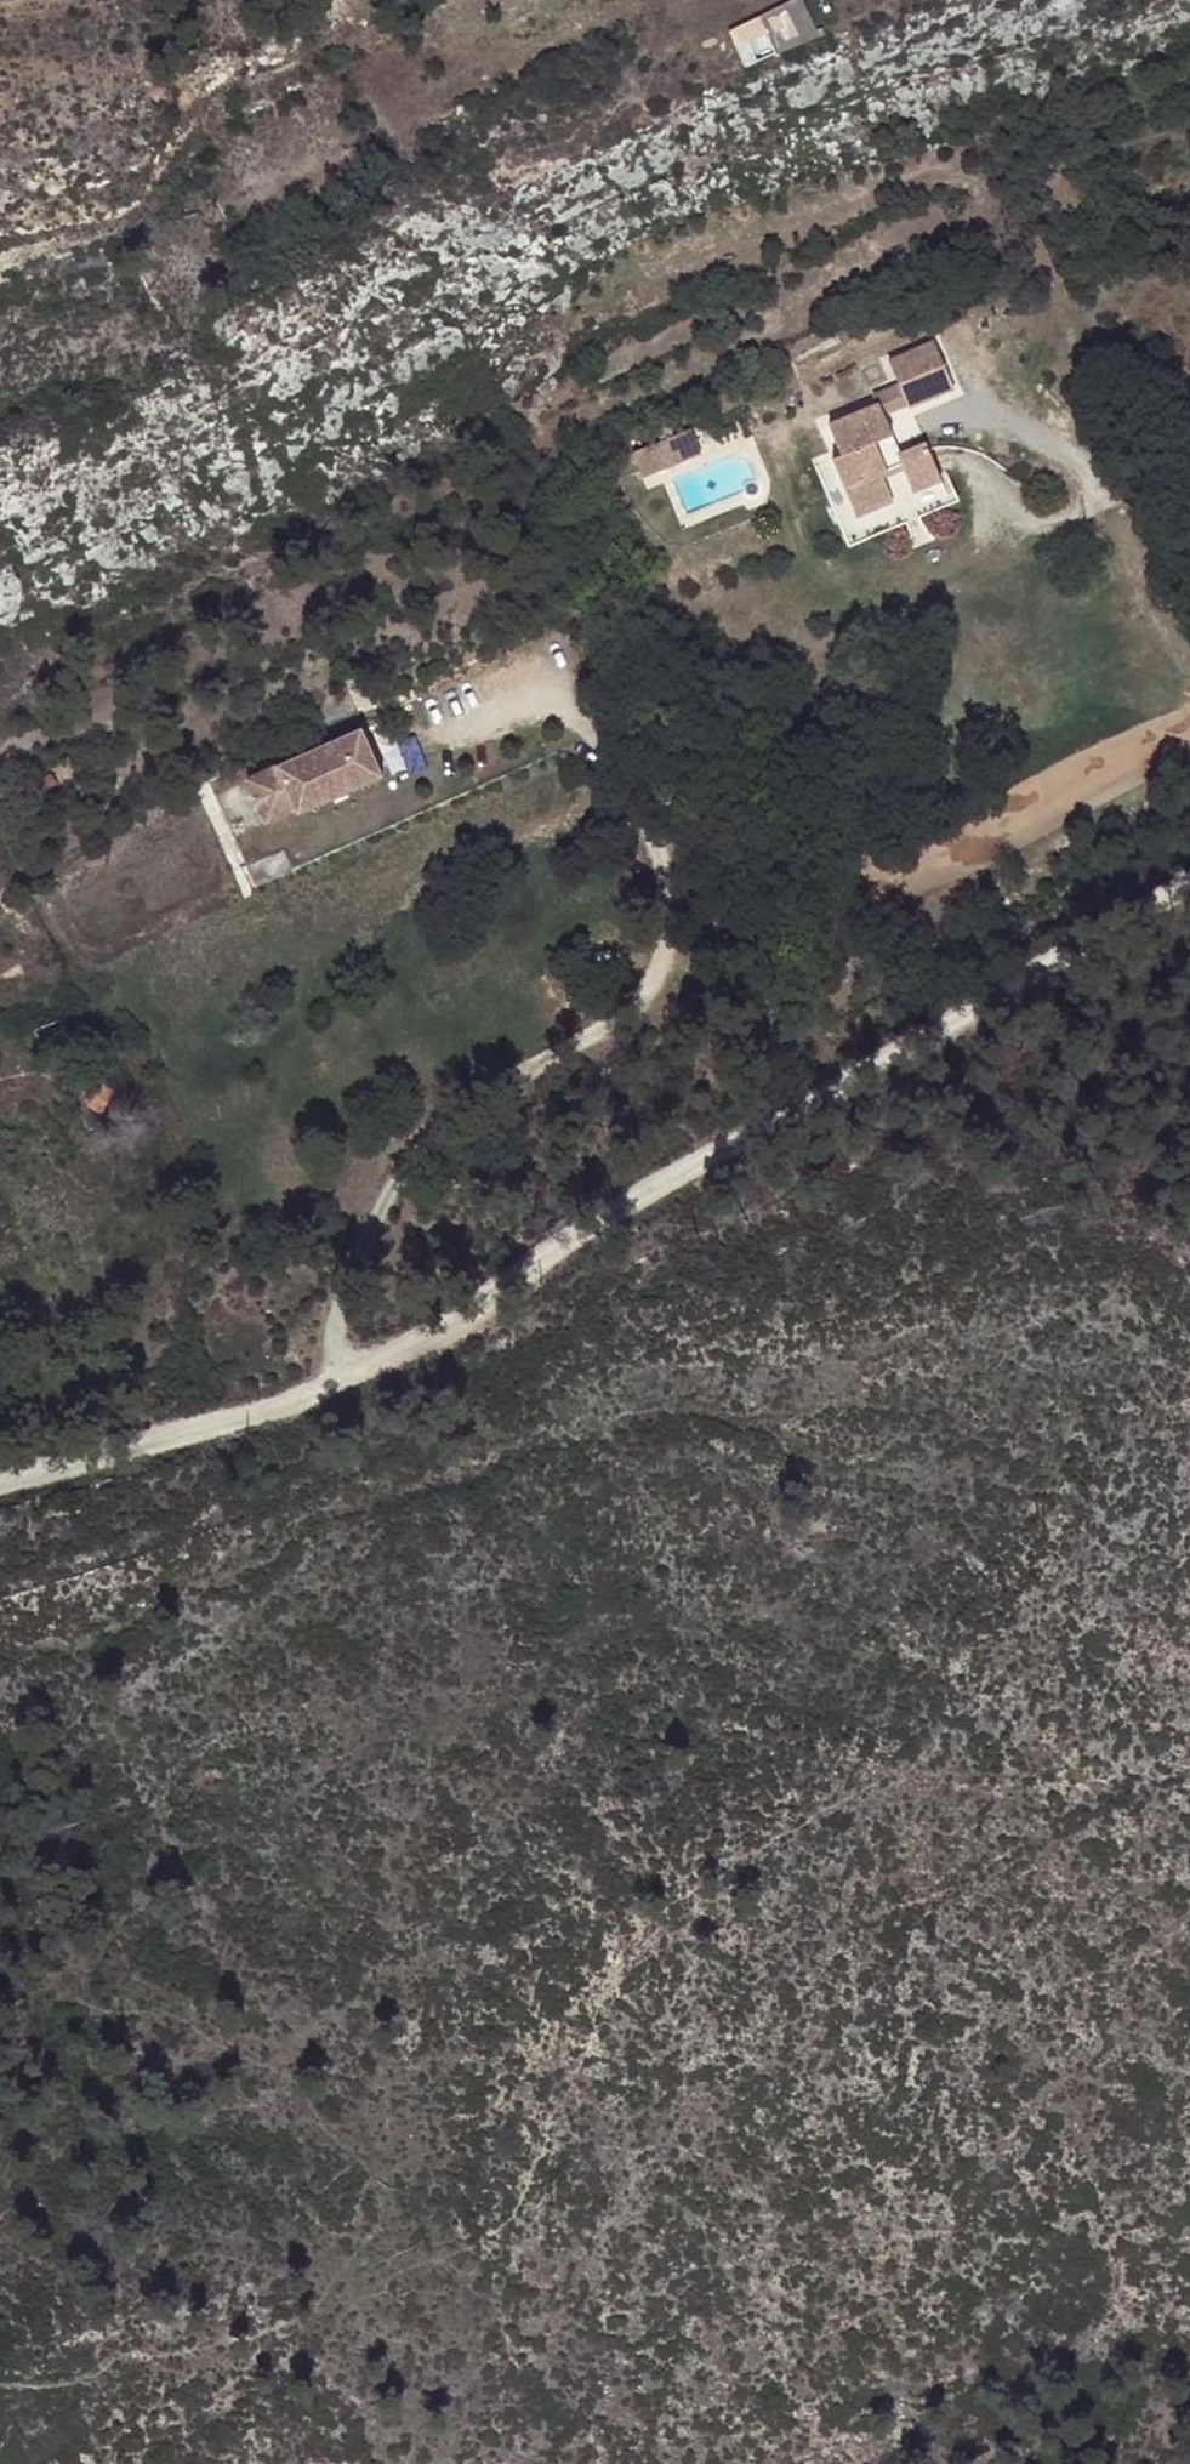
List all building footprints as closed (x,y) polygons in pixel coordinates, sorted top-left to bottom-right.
[(800,1),(724,32),(741,73),(816,42),(800,1)] [(886,375),(895,396),(941,373),(915,321),(871,344),(886,375)] [(861,387),(867,399),(870,407),(895,396),(886,375),(861,387)] [(822,458),(837,486),(872,469),(890,459),(904,486),(933,470),(914,433),(890,445),(870,407),(867,399),(817,424),(833,454),(822,458)] [(680,421),(622,445),(632,468),(690,443),(680,421)] [(872,469),(837,486),(850,513),(885,495),(872,469)] [(275,759),(245,772),(263,812),(293,799),(294,803),(376,767),(357,723),(275,759)] [(280,841),(243,857),(252,878),(289,862),(280,841)] [(111,1083),(95,1074),(95,1076),(93,1075),(91,1075),(90,1074),(89,1074),(87,1075),(85,1075),(84,1076),(82,1077),(81,1078),(81,1079),(80,1080),(79,1081),(79,1083),(79,1084),(79,1086),(80,1088),(80,1089),(81,1090),(82,1092),(84,1093),(85,1093),(83,1096),(86,1098),(99,1105),(104,1096),(111,1083)] [(86,1098),(77,1108),(88,1122),(110,1102),(104,1096),(99,1105),(86,1098)]
